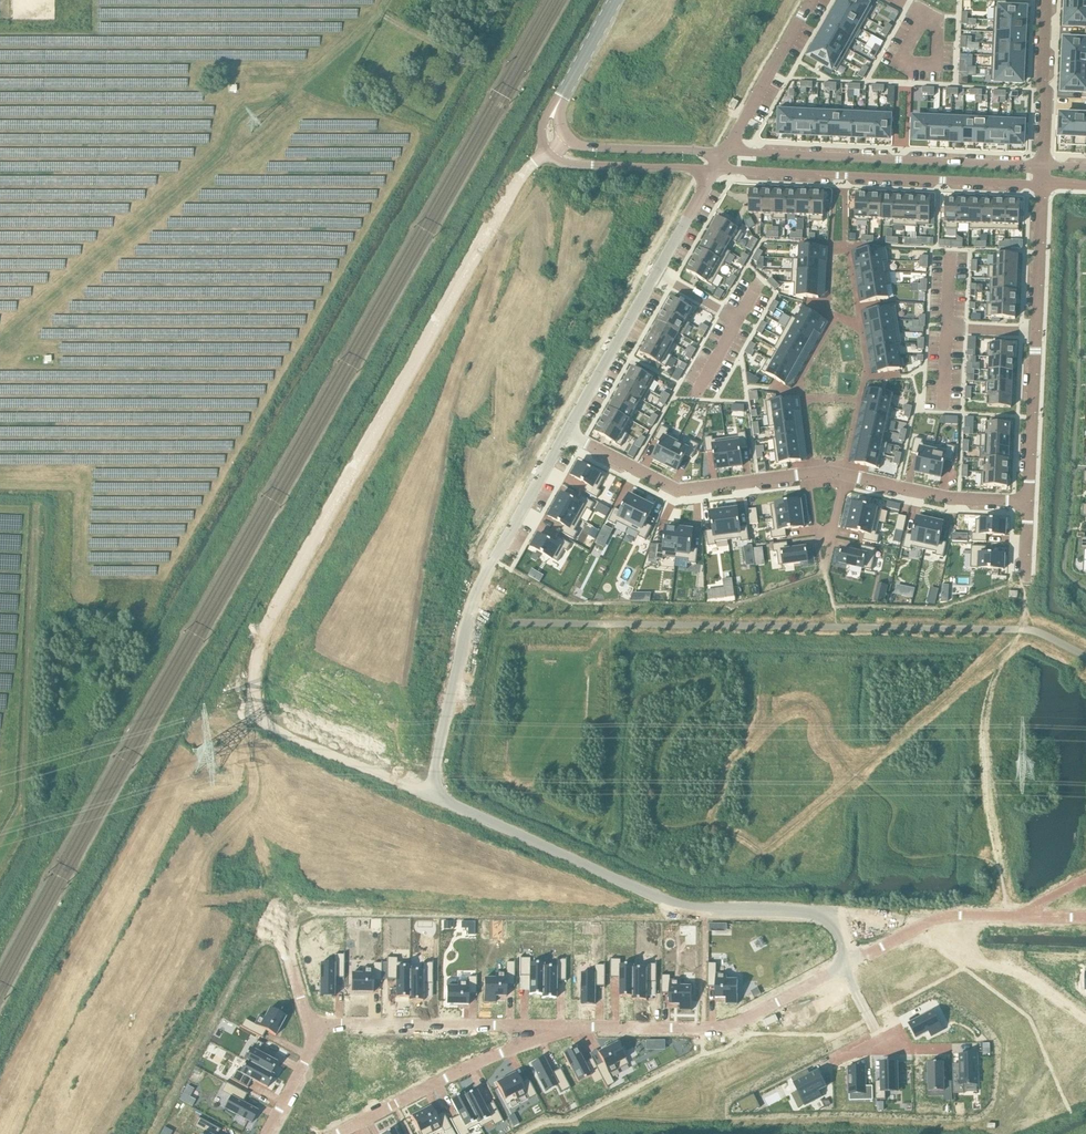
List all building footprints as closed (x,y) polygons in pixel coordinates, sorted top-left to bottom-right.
[(839,3),(867,18),(873,7),(861,0),(841,0),(839,3)] [(1066,12),(1085,13),(1085,1),(1066,0),(1066,12)] [(839,3),(834,13),(861,28),(866,19),(867,18),(839,3)] [(994,7),(994,20),(1025,22),(1026,8),(994,7)] [(1064,26),(1085,27),(1085,34),(1085,13),(1066,12),(1065,25),(1064,25),(1064,26)] [(834,13),(827,24),(855,39),(860,29),(861,28),(834,13)] [(994,21),(993,32),(1024,33),(1025,22),(994,20),(994,21)] [(887,23),(884,28),(889,31),(892,26),(887,23)] [(827,24),(822,34),(849,49),(854,40),(855,39),(827,24)] [(884,28),(881,34),(886,37),(889,31),(884,28)] [(993,33),(993,44),(1024,45),(1024,33),(993,32),(993,33)] [(822,34),(815,45),(843,61),(848,50),(849,49),(822,34)] [(1064,40),(1065,40),(1064,53),(1085,54),(1085,34),(1084,40),(1068,39),(1064,39),(1064,40)] [(0,36),(0,48),(20,49),(20,36),(0,36)] [(876,44),(873,49),(878,52),(881,47),(876,44)] [(993,44),(992,56),(1023,57),(1024,45),(993,44)] [(815,45),(809,56),(836,72),(843,61),(815,45)] [(450,48),(447,54),(465,63),(468,57),(450,48)] [(873,49),(870,54),(875,57),(878,52),(873,49)] [(1063,65),(1085,66),(1085,54),(1064,53),(1063,65)] [(992,56),(992,68),(1023,69),(1023,57),(992,56)] [(440,65),(437,71),(443,74),(446,68),(440,65)] [(864,65),(861,70),(866,73),(869,68),(864,65)] [(1063,77),(1085,78),(1085,66),(1063,65),(1063,77)] [(992,68),(991,81),(1022,82),(1023,69),(992,68)] [(861,70),(858,75),(863,78),(866,73),(861,70)] [(435,74),(426,91),(427,92),(432,94),(441,77),(435,74)] [(1062,91),(1075,92),(1082,92),(1082,98),(1085,98),(1085,78),(1063,77),(1062,90),(1062,91)] [(733,97),(728,105),(734,108),(738,101),(733,97)] [(780,114),(779,133),(792,134),(793,115),(793,106),(781,106),(780,114)] [(793,115),(792,134),(804,134),(805,116),(805,107),(793,106),(793,115)] [(805,116),(804,134),(816,135),(817,116),(818,107),(817,107),(805,107),(805,116)] [(817,116),(816,135),(828,136),(829,117),(829,108),(818,107),(817,116)] [(829,117),(828,136),(840,136),(841,117),(841,109),(829,108),(829,117)] [(841,117),(840,136),(852,137),(853,118),(853,109),(841,109),(841,117)] [(853,118),(852,137),(864,137),(865,118),(865,110),(853,109),(853,118)] [(865,118),(864,137),(876,138),(877,119),(877,110),(876,110),(865,110),(865,118)] [(877,119),(876,138),(889,138),(890,119),(890,111),(877,110),(877,119)] [(926,118),(925,140),(926,140),(938,141),(939,113),(927,112),(926,118)] [(939,113),(938,141),(950,141),(951,114),(939,113)] [(951,114),(950,141),(962,142),(963,114),(951,114)] [(963,114),(962,142),(974,142),(975,115),(963,114)] [(975,115),(974,142),(986,143),(987,115),(986,115),(975,115)] [(987,115),(986,143),(998,143),(999,116),(987,115)] [(999,116),(998,143),(1010,144),(1012,116),(1010,116),(999,116)] [(1012,116),(1010,144),(1023,144),(1024,117),(1012,116)] [(1060,138),(1060,146),(1061,143),(1072,144),(1072,146),(1073,146),(1074,116),(1073,116),(1073,117),(1071,117),(1071,116),(1068,116),(1067,117),(1063,117),(1063,116),(1061,116),(1060,128),(1060,130),(1061,130),(1060,133),(1060,138)] [(1073,146),(1073,144),(1082,144),(1085,144),(1085,146),(1085,137),(1085,117),(1083,117),(1081,117),(1081,118),(1075,117),(1075,116),(1074,116),(1073,146)] [(914,117),(913,139),(925,140),(926,118),(914,117)] [(742,208),(737,216),(743,219),(747,213),(761,214),(762,190),(750,190),(750,193),(750,197),(749,203),(749,208),(742,208)] [(762,190),(761,214),(773,214),(774,191),(762,190)] [(773,214),(773,220),(786,220),(786,215),(787,191),(774,191),(773,214)] [(787,191),(786,215),(797,215),(798,192),(787,191)] [(798,192),(797,215),(809,216),(810,192),(798,192)] [(809,216),(809,221),(823,222),(823,210),(824,202),(824,193),(810,192),(809,216)] [(855,217),(855,221),(869,221),(869,219),(870,195),(856,195),(856,202),(856,208),(856,210),(855,217)] [(870,195),(869,219),(881,219),(882,196),(870,195)] [(882,196),(881,219),(892,220),(893,196),(882,196)] [(892,220),(892,225),(905,226),(906,197),(893,196),(892,220)] [(906,197),(905,226),(917,226),(917,223),(918,197),(906,197)] [(918,197),(917,223),(929,224),(929,215),(930,213),(930,198),(918,197)] [(945,215),(945,227),(958,228),(958,222),(959,199),(946,198),(945,206),(945,215)] [(959,199),(958,222),(969,223),(970,200),(959,199)] [(969,223),(968,228),(980,229),(981,200),(970,200),(969,223)] [(981,200),(980,229),(992,229),(994,201),(981,200)] [(994,201),(992,229),(1005,230),(1006,201),(994,201)] [(1006,201),(1005,230),(1019,231),(1019,219),(1020,210),(1020,202),(1006,201)] [(718,217),(711,228),(732,240),(736,243),(743,231),(738,229),(743,219),(737,216),(732,225),(731,225),(728,223),(722,220),(718,217)] [(711,228),(706,238),(726,249),(732,240),(711,228)] [(706,238),(700,249),(725,263),(731,252),(726,249),(706,238)] [(793,258),(793,259),(827,260),(827,246),(799,245),(798,258),(793,258)] [(885,246),(852,251),(854,264),(888,259),(885,246)] [(700,249),(694,260),(719,274),(722,268),(725,263),(700,249)] [(744,253),(741,258),(746,261),(749,256),(744,253)] [(994,254),(994,266),(1017,267),(1018,255),(1010,255),(1005,254),(994,254)] [(741,258),(738,264),(743,267),(746,261),(741,258)] [(793,259),(792,271),(820,272),(820,261),(827,261),(827,260),(793,259)] [(888,259),(854,264),(854,266),(861,264),(863,275),(890,271),(884,272),(883,261),(888,260),(888,259)] [(694,260),(687,271),(694,275),(702,280),(712,285),(719,274),(694,260)] [(989,266),(988,279),(991,279),(1017,280),(1017,276),(1017,267),(994,266),(989,266)] [(792,271),(792,283),(819,284),(820,272),(792,271)] [(890,271),(863,275),(865,287),(858,288),(891,283),(890,273),(890,271)] [(771,278),(767,282),(772,287),(776,282),(771,278)] [(991,279),(990,291),(1016,292),(1017,284),(1017,280),(991,279)] [(794,283),(794,297),(819,298),(819,284),(792,283),(794,283)] [(891,283),(858,288),(860,303),(889,298),(886,284),(892,284),(891,283)] [(990,291),(990,302),(1016,303),(1016,297),(1016,292),(990,291)] [(665,309),(665,310),(690,324),(688,323),(695,311),(693,310),(672,298),(671,300),(665,309)] [(774,300),(771,306),(776,309),(779,303),(774,300)] [(987,302),(986,316),(997,316),(1003,317),(1015,317),(1016,303),(990,302),(987,302)] [(895,305),(861,311),(863,324),(897,319),(895,305)] [(792,317),(822,334),(828,322),(803,308),(797,319),(792,317)] [(660,320),(659,322),(683,336),(684,334),(690,324),(665,310),(660,320)] [(792,317),(786,327),(810,341),(816,331),(821,335),(822,334),(792,317)] [(897,319),(863,324),(864,325),(870,324),(872,335),(899,331),(897,319)] [(654,330),(653,332),(673,343),(679,333),(683,336),(659,322),(658,322),(654,330)] [(702,324),(699,329),(701,330),(706,333),(709,327),(702,324)] [(786,327),(780,338),(804,352),(810,341),(786,327)] [(899,331),(872,335),(874,347),(901,343),(899,331)] [(647,341),(647,342),(672,356),(670,355),(670,354),(676,345),(673,343),(653,332),(647,341)] [(774,349),(776,350),(798,362),(804,352),(780,338),(774,349)] [(647,342),(641,353),(664,366),(666,367),(672,357),(672,356),(647,342)] [(901,343),(874,347),(876,359),(901,355),(898,355),(896,344),(901,343)] [(987,357),(990,357),(1013,358),(1014,344),(988,343),(987,357)] [(689,345),(686,351),(688,352),(693,355),(696,349),(689,345)] [(748,347),(745,352),(752,356),(755,351),(752,350),(748,347)] [(769,358),(768,359),(792,372),(798,362),(776,350),(771,360),(769,358)] [(901,355),(876,359),(878,372),(903,368),(901,355)] [(990,357),(989,369),(1013,370),(1013,358),(990,357)] [(768,359),(761,371),(786,384),(792,372),(768,359)] [(633,367),(627,378),(650,391),(656,380),(653,378),(648,375),(633,367)] [(989,369),(989,381),(1012,382),(1013,370),(989,369)] [(627,378),(621,388),(644,401),(649,391),(650,391),(627,378)] [(985,394),(988,394),(1011,395),(1012,382),(989,381),(986,381),(985,394)] [(621,389),(615,398),(638,411),(636,410),(641,400),(643,402),(644,401),(621,388),(621,389)] [(865,388),(862,401),(893,408),(890,407),(893,394),(865,388)] [(663,392),(660,397),(662,398),(667,401),(670,396),(663,392)] [(988,394),(987,406),(1011,407),(1011,395),(988,394)] [(800,397),(766,401),(767,415),(802,410),(800,397)] [(609,409),(632,422),(632,421),(638,412),(638,411),(615,398),(615,399),(609,409)] [(862,401),(862,402),(868,404),(866,414),(890,420),(893,408),(862,401)] [(609,410),(603,420),(628,435),(628,434),(626,433),(631,423),(632,422),(609,409),(609,410)] [(802,410),(767,415),(769,427),(774,427),(796,423),(795,412),(802,411),(802,410)] [(866,414),(863,426),(888,432),(890,421),(890,420),(866,414)] [(651,419),(648,424),(653,427),(656,422),(656,421),(651,419)] [(597,431),(596,433),(606,439),(621,447),(621,446),(622,446),(627,436),(628,435),(603,420),(602,422),(597,431)] [(796,423),(774,427),(775,437),(798,435),(796,423)] [(987,423),(986,434),(1009,435),(1010,424),(987,423)] [(661,442),(653,459),(665,465),(666,465),(678,440),(679,438),(667,432),(669,430),(662,426),(660,429),(655,439),(661,442)] [(863,426),(861,438),(888,444),(888,443),(883,442),(885,432),(888,432),(863,426)] [(726,438),(725,438),(729,468),(743,466),(740,448),(748,447),(746,432),(737,433),(738,437),(726,438)] [(980,447),(985,448),(1009,449),(1009,435),(986,434),(981,434),(980,447)] [(798,435),(775,437),(773,438),(775,450),(799,447),(798,435)] [(638,441),(643,444),(646,438),(641,436),(638,441)] [(713,436),(704,437),(706,452),(714,451),(715,460),(716,470),(729,468),(725,438),(713,440),(713,436)] [(915,437),(911,453),(918,454),(915,471),(928,475),(934,445),(922,443),(923,439),(915,437)] [(861,438),(858,449),(885,455),(888,444),(861,438)] [(678,440),(666,465),(677,471),(685,455),(692,458),(699,445),(691,441),(688,446),(678,440)] [(934,445),(928,475),(941,477),(945,460),(952,461),(955,447),(947,445),(946,448),(934,445)] [(799,447),(775,450),(777,464),(801,460),(799,447)] [(985,448),(985,460),(1008,461),(1009,449),(985,448)] [(858,449),(855,463),(879,469),(882,456),(885,456),(885,455),(858,449)] [(985,460),(984,472),(1008,473),(1008,461),(985,460)] [(579,464),(572,476),(588,484),(584,491),(593,496),(597,498),(601,491),(598,489),(605,478),(579,463),(579,464)] [(982,472),(981,486),(1007,487),(1008,473),(984,472),(982,472)] [(555,505),(581,520),(587,509),(590,510),(594,503),(593,503),(581,496),(578,502),(562,493),(555,505)] [(610,517),(608,521),(615,525),(617,522),(628,528),(642,501),(630,495),(621,511),(615,508),(610,517)] [(642,501),(628,528),(639,533),(638,536),(645,540),(652,527),(645,523),(653,507),(642,501)] [(774,504),(771,505),(772,517),(802,514),(800,501),(792,502),(774,504)] [(853,503),(850,516),(879,523),(879,522),(882,509),(860,504),(853,503)] [(555,505),(549,517),(565,525),(561,532),(574,539),(578,532),(575,530),(581,520),(555,505)] [(756,508),(748,509),(750,524),(758,523),(756,508)] [(725,511),(724,511),(728,540),(741,539),(741,542),(749,541),(747,526),(744,526),(740,527),(737,509),(725,511)] [(711,531),(706,531),(708,546),(716,545),(716,542),(728,540),(724,511),(711,512),(713,524),(713,530),(711,531)] [(774,530),(771,530),(772,539),(787,537),(786,535),(786,529),(804,527),(803,526),(802,514),(772,517),(772,518),(774,530)] [(899,515),(895,530),(904,532),(907,517),(899,515)] [(847,528),(847,529),(864,533),(863,540),(878,544),(879,535),(876,535),(879,523),(850,516),(847,528)] [(906,533),(903,548),(911,550),(912,547),(924,549),(930,520),(917,517),(913,535),(906,533)] [(972,533),(972,541),(986,542),(987,535),(1005,535),(1006,521),(976,519),(975,533),(972,533)] [(930,520),(924,549),(936,552),(935,556),(944,557),(947,542),(939,541),(943,523),(930,520)] [(613,530),(604,525),(595,543),(604,548),(613,530)] [(657,544),(655,559),(658,559),(659,559),(663,560),(664,556),(676,558),(679,528),(666,527),(664,545),(657,544)] [(679,528),(676,558),(688,560),(688,563),(696,564),(698,549),(690,548),(692,530),(680,529),(679,528)] [(539,534),(531,547),(558,561),(564,550),(567,552),(571,544),(558,537),(555,543),(539,534)] [(787,542),(772,544),(773,553),(777,552),(778,565),(778,566),(800,563),(808,562),(806,547),(788,549),(787,542)] [(752,545),(744,546),(745,556),(746,565),(754,564),(753,555),(752,545)] [(839,563),(847,565),(872,571),(877,549),(862,545),(860,553),(842,549),(842,550),(839,563)] [(986,546),(971,546),(970,567),(1003,569),(1004,555),(986,554),(986,546)] [(714,589),(707,590),(708,599),(716,598),(714,589)] [(876,593),(875,600),(883,602),(885,595),(876,593)] [(334,963),(321,963),(320,996),(334,996),(334,978),(344,978),(344,954),(334,954),(334,963)] [(397,958),(387,957),(387,979),(397,979),(396,997),(409,997),(410,962),(398,962),(398,960),(397,960),(397,958)] [(520,976),(529,976),(529,990),(529,995),(542,995),(542,964),(530,964),(530,958),(520,958),(520,976)] [(543,964),(542,964),(542,995),(542,998),(556,998),(556,981),(566,981),(566,959),(555,959),(555,967),(543,967),(543,964)] [(621,959),(611,959),(610,977),(620,977),(620,996),(633,996),(633,965),(621,965),(621,959)] [(433,961),(422,961),(422,970),(411,969),(411,962),(410,962),(409,997),(409,1001),(423,1001),(423,997),(423,983),(433,983),(433,961)] [(495,978),(484,978),(484,1002),(495,1002),(496,996),(506,997),(506,986),(514,986),(515,962),(506,962),(506,972),(495,972),(495,978)] [(352,973),(351,984),(351,991),(373,992),(374,981),(382,981),(382,963),(373,963),(373,968),(363,967),(362,973),(352,973)] [(716,963),(708,963),(708,987),(716,987),(716,998),(726,998),(726,1004),(738,1004),(738,980),(727,980),(727,974),(716,974),(716,963)] [(634,965),(633,965),(633,996),(633,999),(646,1000),(647,982),(656,982),(657,964),(647,964),(647,969),(634,968),(634,965)] [(595,973),(582,973),(581,1004),(595,1004),(595,986),(605,986),(605,965),(595,965),(595,968),(595,973)] [(670,975),(662,975),(661,993),(670,993),(669,1004),(680,1004),(680,1010),(691,1010),(692,986),(681,986),(681,980),(670,980),(670,975)] [(457,986),(446,986),(446,1004),(468,1005),(469,994),(477,994),(477,976),(468,976),(468,981),(457,980),(457,986)] [(529,976),(520,976),(520,990),(529,990),(529,976)] [(757,988),(751,991),(754,998),(761,994),(757,988)] [(245,1019),(241,1026),(250,1031),(262,1038),(266,1030),(276,1036),(286,1016),(270,1007),(265,1017),(260,1014),(255,1024),(245,1019)] [(942,1030),(933,1012),(909,1025),(916,1037),(929,1030),(932,1035),(942,1030)] [(253,1049),(250,1048),(244,1059),(271,1074),(277,1062),(258,1052),(263,1044),(257,1041),(253,1049)] [(617,1042),(598,1052),(603,1062),(596,1065),(607,1086),(614,1083),(609,1074),(628,1064),(617,1042)] [(575,1047),(563,1053),(578,1082),(590,1076),(594,1084),(602,1079),(606,1087),(607,1086),(596,1065),(592,1058),(584,1062),(575,1047)] [(960,1064),(953,1064),(953,1094),(964,1093),(964,1084),(977,1084),(977,1054),(960,1055),(960,1064)] [(544,1057),(531,1063),(545,1091),(557,1085),(561,1092),(570,1088),(560,1068),(551,1073),(544,1057)] [(243,1060),(246,1062),(240,1072),(236,1070),(231,1079),(247,1088),(252,1079),(267,1088),(274,1075),(271,1074),(244,1059),(243,1060)] [(927,1073),(924,1073),(924,1082),(928,1082),(928,1092),(929,1092),(929,1096),(944,1096),(944,1100),(953,1100),(952,1081),(945,1081),(944,1062),(927,1063),(927,1073)] [(881,1080),(875,1081),(875,1099),(886,1099),(886,1091),(897,1091),(897,1081),(900,1081),(900,1072),(897,1072),(897,1063),(881,1063),(881,1080)] [(865,1067),(848,1067),(849,1094),(865,1093),(865,1100),(873,1100),(873,1086),(865,1086),(865,1067)] [(797,1075),(791,1078),(798,1091),(805,1105),(810,1102),(820,1097),(821,1097),(821,1096),(818,1091),(826,1087),(821,1076),(818,1072),(811,1076),(808,1070),(797,1075)] [(516,1073),(496,1083),(505,1099),(514,1094),(517,1099),(526,1094),(529,1099),(537,1095),(528,1078),(521,1082),(516,1073)] [(226,1082),(222,1091),(231,1096),(224,1108),(252,1123),(258,1110),(243,1102),(247,1094),(226,1082)] [(193,1089),(188,1086),(183,1094),(189,1097),(193,1089)] [(476,1090),(465,1096),(481,1127),(492,1122),(494,1126),(503,1121),(493,1102),(484,1106),(476,1090)] [(805,1105),(798,1091),(791,1094),(798,1108),(805,1105)] [(450,1119),(458,1133),(469,1133),(470,1133),(468,1130),(479,1125),(480,1128),(481,1127),(465,1096),(463,1092),(450,1099),(459,1115),(450,1119)] [(183,1094),(180,1099),(192,1106),(195,1100),(189,1097),(183,1094)] [(754,1094),(748,1097),(754,1110),(760,1107),(754,1094)] [(743,1100),(738,1102),(743,1112),(748,1109),(750,1112),(754,1110),(748,1097),(743,1100)] [(965,1104),(956,1104),(956,1114),(965,1114),(965,1104)] [(411,1116),(421,1133),(429,1133),(442,1127),(444,1132),(452,1128),(443,1112),(436,1116),(431,1106),(411,1116)] [(195,1126),(204,1132),(203,1133),(217,1133),(220,1129),(199,1118),(195,1126)]
